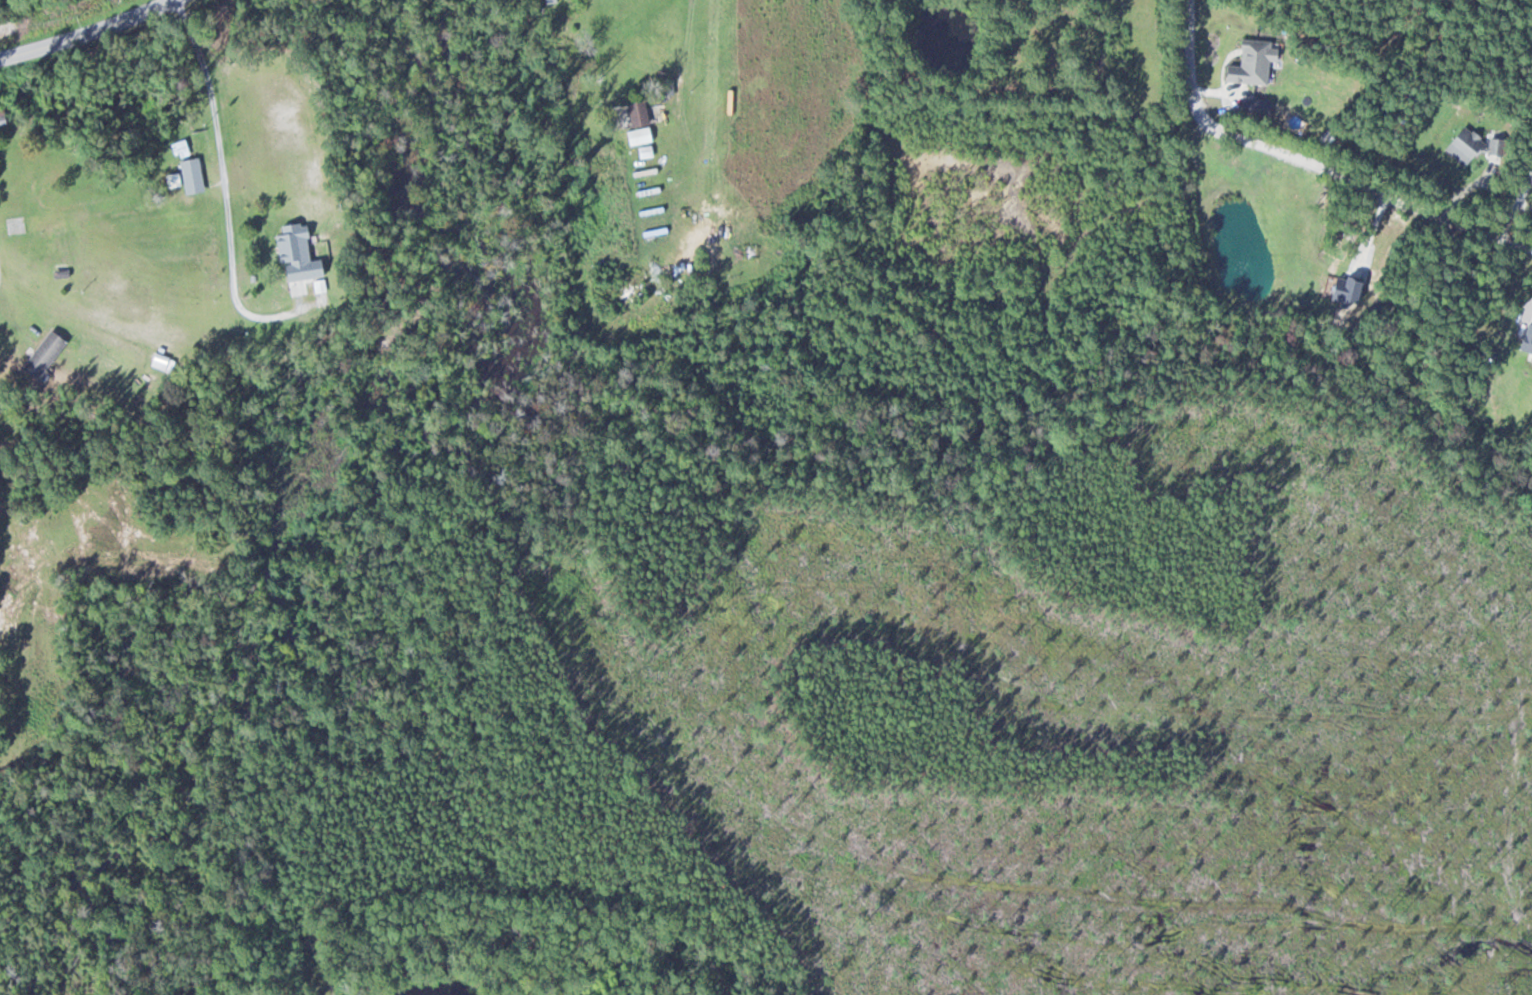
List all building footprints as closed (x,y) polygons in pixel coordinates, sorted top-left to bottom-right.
[(624,102),(630,126),(647,123),(641,98),(624,102)] [(627,145),(651,140),(648,126),(624,131),(627,145)] [(183,195),(203,192),(198,158),(178,161),(183,195)] [(66,219),(22,219),(22,228),(66,228),(66,219)] [(323,275),(320,258),(310,260),(305,221),(279,224),(280,232),(274,233),(281,281),(323,275)] [(35,381),(65,341),(49,328),(19,368),(35,381)]
